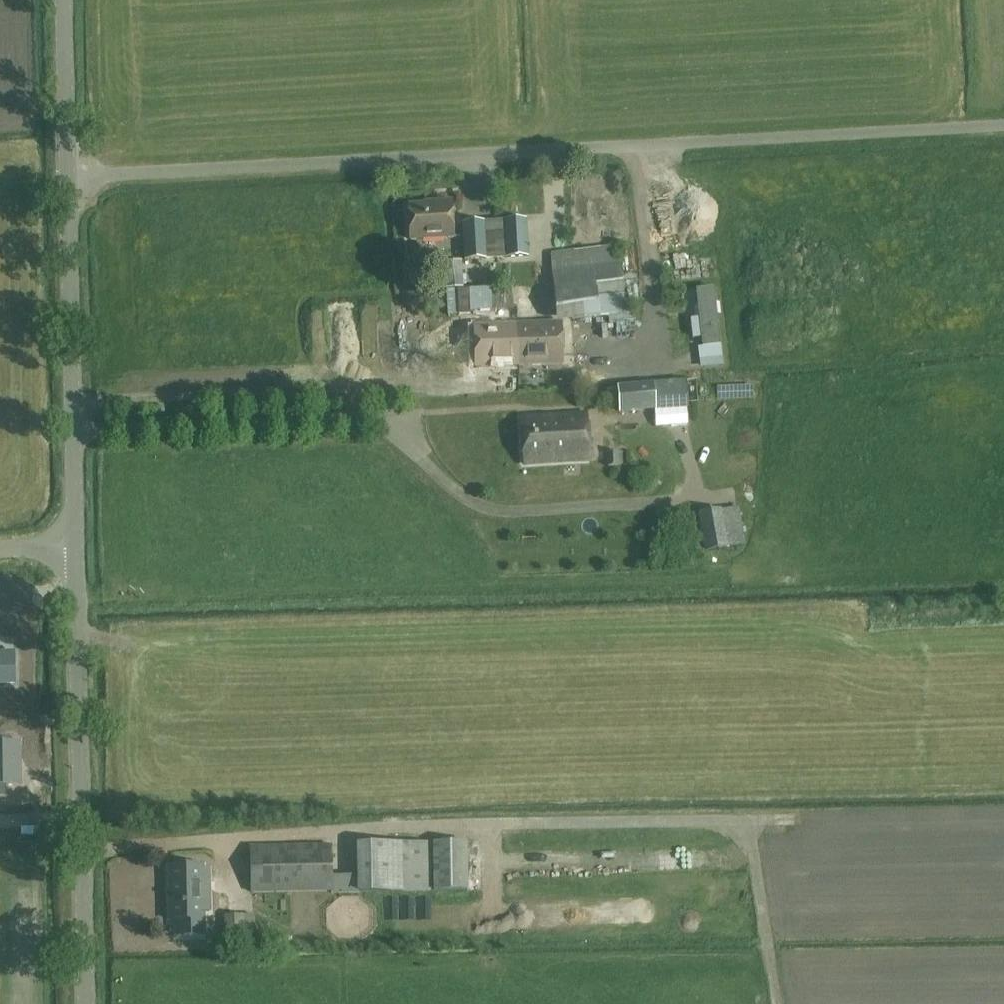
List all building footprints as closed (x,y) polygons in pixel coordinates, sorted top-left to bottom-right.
[(438,205),(409,206),(410,240),(452,239),(451,201),(438,202),(438,205)] [(528,256),(526,220),(504,221),(506,257),(528,256)] [(462,223),(464,261),(488,260),(487,235),(494,234),(493,221),(462,223)] [(598,303),(611,301),(625,299),(618,246),(550,255),(557,322),(563,321),(600,318),(599,317),(598,303)] [(464,287),(462,260),(444,261),(445,288),(464,287)] [(514,310),(513,287),(491,288),(492,311),(514,310)] [(516,287),(515,307),(525,307),(525,288),(516,287)] [(715,290),(699,291),(702,318),(692,319),(694,338),(704,337),(705,347),(721,345),(715,290)] [(557,322),(517,323),(518,365),(564,364),(563,321),(557,322)] [(488,366),(518,365),(517,323),(487,324),(488,366)] [(751,385),(718,387),(719,401),(752,399),(751,385)] [(653,388),(621,390),(622,416),(654,414),(653,388)] [(523,417),(524,465),(588,461),(585,414),(523,417)] [(613,451),(604,454),(608,467),(617,464),(613,451)] [(730,547),(723,510),(700,514),(707,551),(730,547)] [(0,744),(0,786),(19,786),(19,744),(0,744)] [(467,842),(432,843),(433,892),(468,891),(467,842)] [(433,892),(432,843),(355,843),(356,876),(357,893),(357,895),(433,892)] [(331,892),(331,876),(331,845),(249,847),(251,895),(331,892)] [(173,893),(173,921),(177,921),(178,937),(203,936),(203,912),(209,912),(209,871),(203,871),(203,866),(170,867),(170,893),(173,893)] [(357,893),(356,876),(331,876),(331,892),(357,893)] [(255,944),(255,915),(225,915),(226,944),(255,944)]
